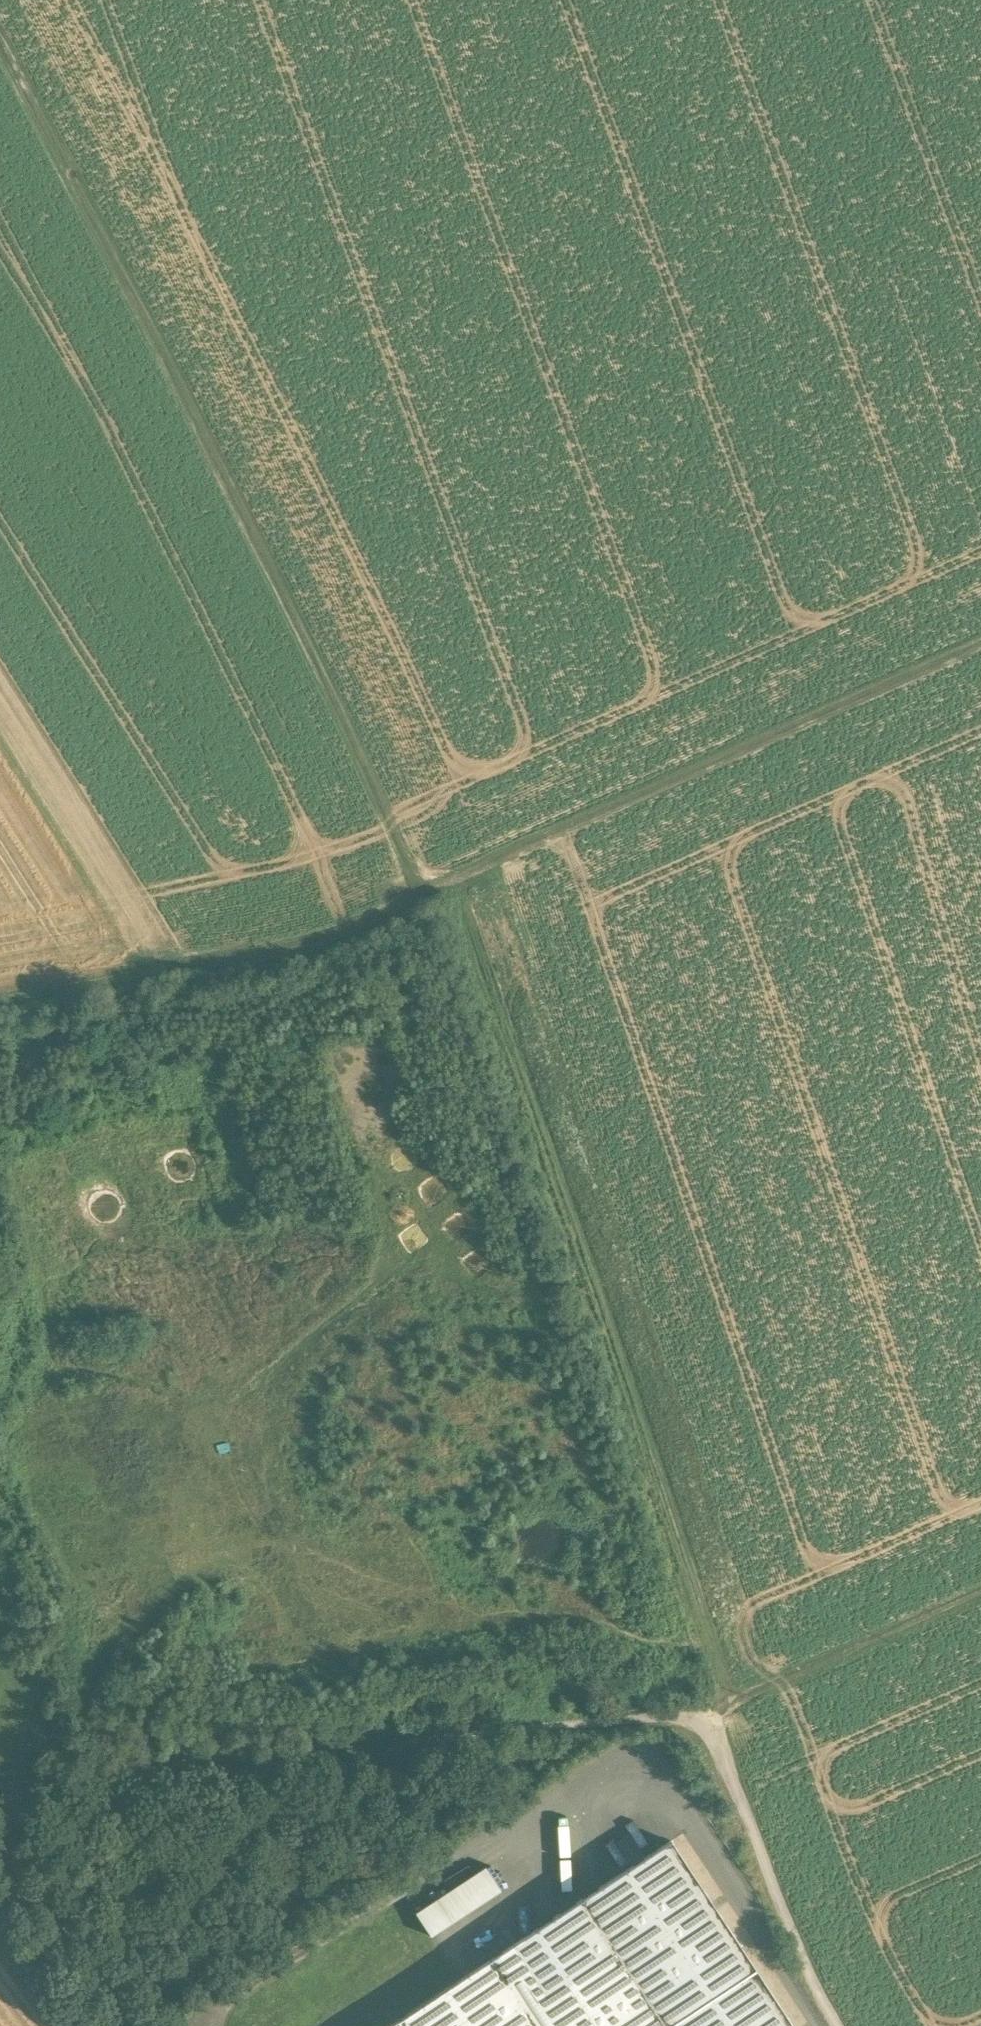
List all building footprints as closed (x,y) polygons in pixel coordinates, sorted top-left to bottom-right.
[(399,2021),(398,2021),(390,2025),(792,2025),(670,1842),(399,2021)] [(485,1868),(415,1914),(430,1937),(501,1891),(485,1868)]
